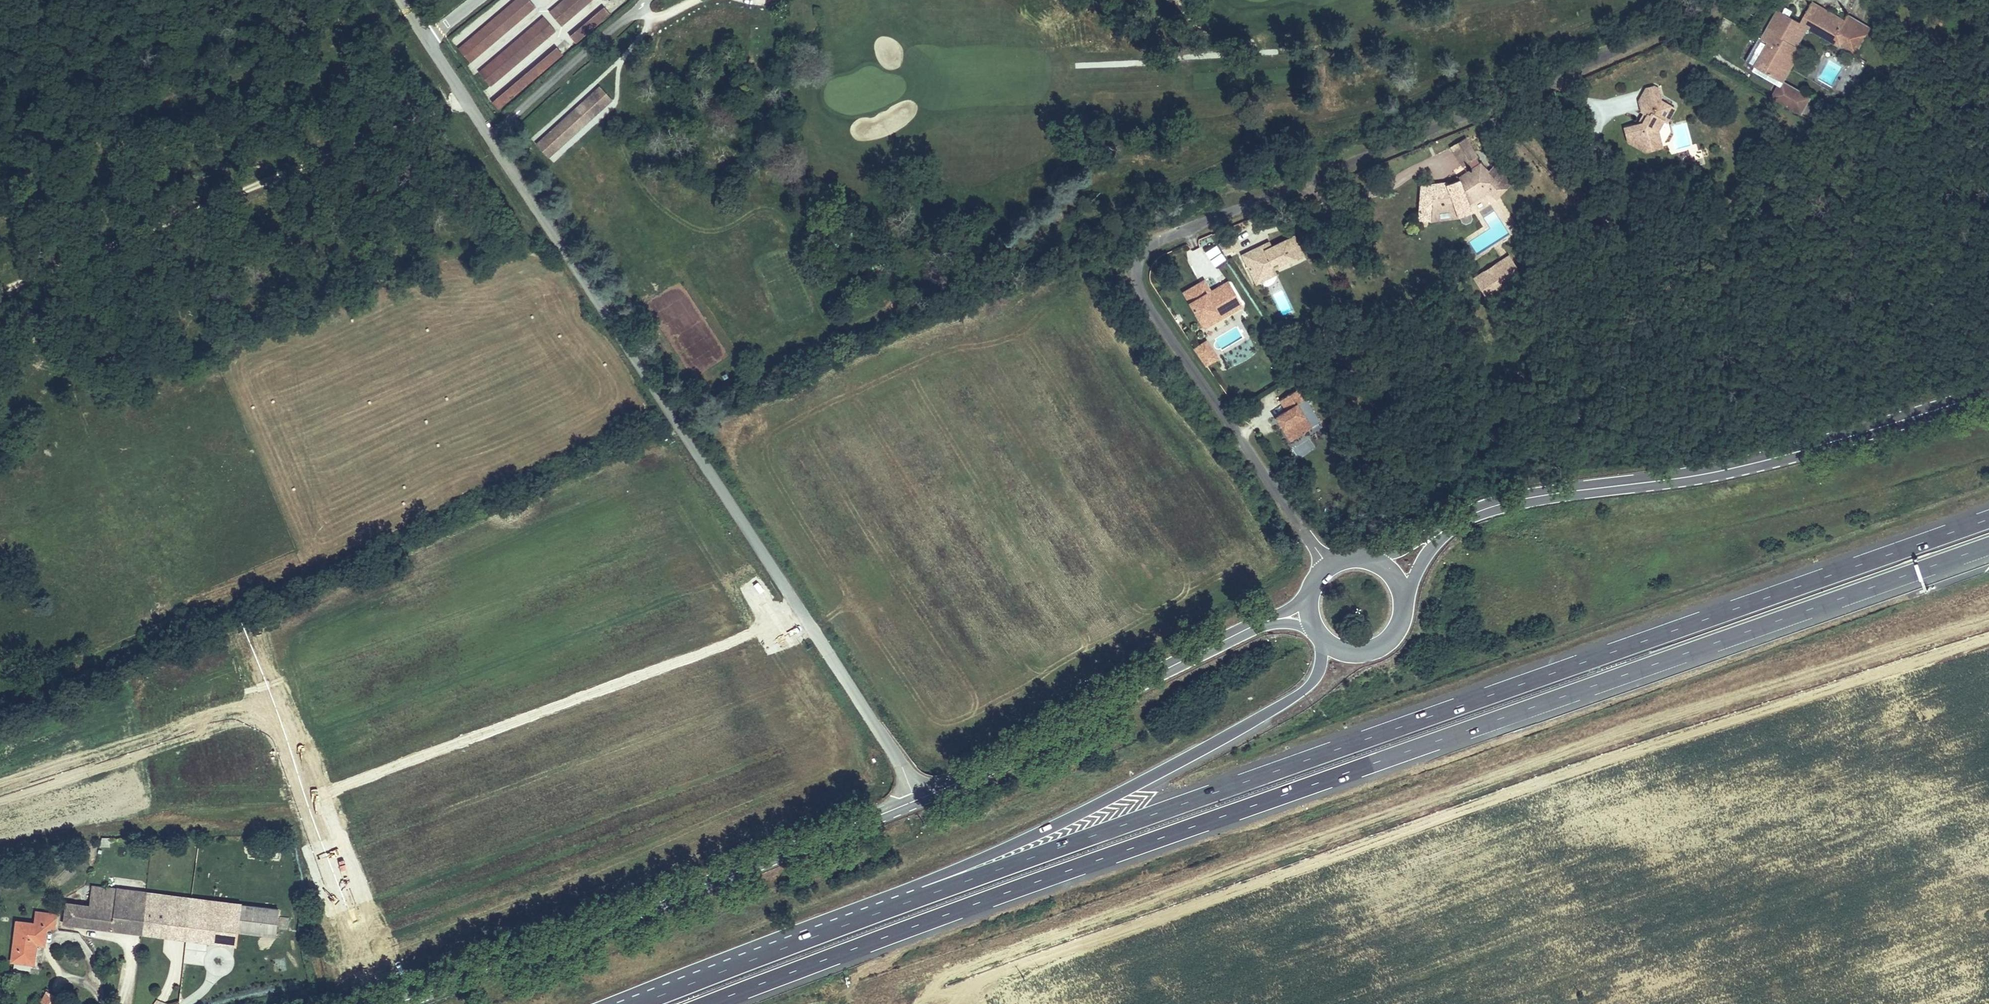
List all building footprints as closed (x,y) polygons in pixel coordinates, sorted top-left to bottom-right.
[(444,51),(454,64),(519,11),(510,0),(506,0),(444,51)] [(579,1),(578,0),(554,0),(535,16),(545,29),(579,1)] [(1844,40),(1850,30),(1821,14),(1826,3),(1821,0),(1814,0),(1805,15),(1791,39),(1796,43),(1780,69),(1789,74),(1810,39),(1804,35),(1813,21),(1844,40)] [(1791,39),(1805,15),(1797,10),(1800,5),(1794,1),(1790,6),(1783,3),(1767,31),(1774,36),(1761,58),(1780,69),(1796,43),(1791,39)] [(1821,14),(1850,30),(1853,25),(1846,21),(1849,16),(1826,3),(1821,14)] [(561,48),(595,20),(588,12),(554,40),(561,48)] [(473,86),(537,34),(527,21),(463,74),(473,86)] [(482,113),(545,61),(537,52),(474,103),(482,113)] [(1647,92),(1649,103),(1657,106),(1652,115),(1635,119),(1639,133),(1651,140),(1654,136),(1669,132),(1664,126),(1668,119),(1673,112),(1676,113),(1683,101),(1667,92),(1667,84),(1666,82),(1664,80),(1661,78),(1658,78),(1655,79),(1653,81),(1651,84),(1651,91),(1647,92)] [(1780,80),(1769,99),(1801,116),(1811,97),(1780,80)] [(551,160),(614,101),(597,84),(535,143),(551,160)] [(1654,136),(1651,140),(1657,144),(1674,139),(1668,119),(1664,126),(1669,132),(1654,136)] [(1714,144),(1712,136),(1704,138),(1706,146),(1714,144)] [(1454,172),(1464,164),(1440,144),(1427,149),(1454,172)] [(1472,149),(1464,152),(1467,161),(1476,158),(1472,149)] [(1440,207),(1443,214),(1447,223),(1449,222),(1458,217),(1460,217),(1456,209),(1478,192),(1488,198),(1496,187),(1478,174),(1464,164),(1454,172),(1452,174),(1445,178),(1437,182),(1429,185),(1404,189),(1403,200),(1397,224),(1412,227),(1414,217),(1415,209),(1440,207)] [(1501,180),(1483,167),(1478,174),(1496,187),(1501,180)] [(1440,207),(1415,209),(1414,217),(1412,227),(1447,223),(1443,214),(1440,207)] [(1460,225),(1461,223),(1458,217),(1449,222),(1451,227),(1454,228),(1460,225)] [(1291,256),(1283,237),(1275,241),(1284,259),(1291,256)] [(1227,246),(1223,239),(1211,246),(1216,253),(1227,246)] [(1262,269),(1260,265),(1265,263),(1267,267),(1284,259),(1275,241),(1260,248),(1254,251),(1251,246),(1238,253),(1241,259),(1233,262),(1242,279),(1262,269)] [(1241,259),(1238,253),(1231,256),(1233,262),(1241,259)] [(1502,279),(1489,257),(1475,266),(1489,288),(1502,279)] [(1489,288),(1475,266),(1454,278),(1468,300),(1489,288)] [(1244,285),(1265,275),(1262,269),(1242,279),(1244,285)] [(1191,301),(1213,288),(1210,284),(1193,294),(1186,283),(1182,286),(1191,301)] [(1203,321),(1225,307),(1213,288),(1191,301),(1182,286),(1166,296),(1182,322),(1198,313),(1203,321)] [(1203,321),(1198,313),(1182,322),(1188,331),(1203,321)] [(1217,358),(1205,341),(1203,343),(1215,360),(1217,358)] [(1215,360),(1203,343),(1194,349),(1206,366),(1215,360)] [(1286,443),(1318,424),(1306,402),(1305,403),(1297,389),(1277,401),(1282,411),(1271,417),(1286,443)] [(1295,458),(1315,448),(1309,437),(1290,447),(1295,458)] [(79,884),(76,904),(70,903),(67,923),(113,929),(119,889),(79,884)] [(113,929),(125,930),(128,911),(131,891),(119,889),(113,929)] [(145,933),(217,942),(219,928),(222,904),(131,891),(128,911),(147,914),(145,933)] [(50,921),(67,923),(70,903),(53,900),(50,921)] [(222,904),(219,928),(259,933),(262,909),(222,904)] [(32,924),(42,925),(43,912),(23,910),(22,921),(3,920),(0,956),(0,958),(22,960),(24,941),(30,941),(32,924)] [(128,911),(125,930),(145,933),(147,914),(128,911)] [(33,1003),(39,1003),(45,995),(40,991),(33,987),(25,999),(33,1003)]
